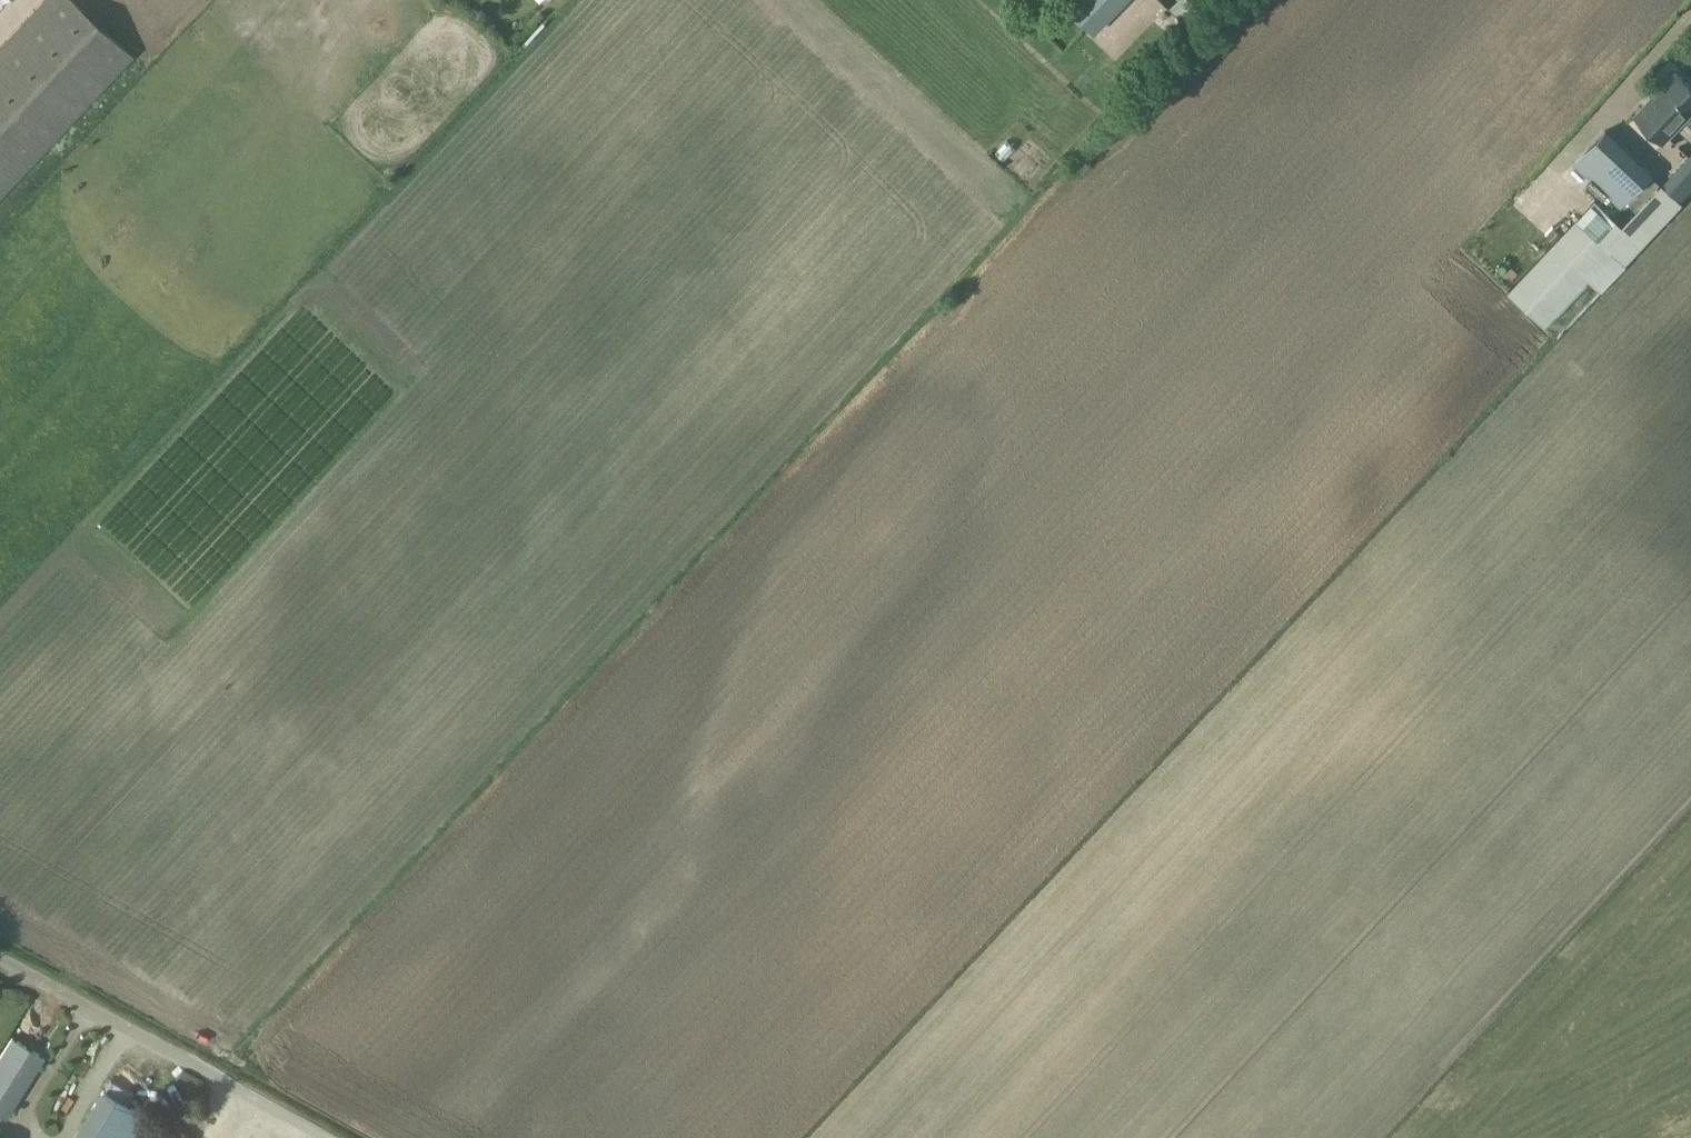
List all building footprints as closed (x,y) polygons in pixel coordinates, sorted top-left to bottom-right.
[(134,56),(74,0),(42,0),(0,44),(0,198),(134,56)] [(1672,70),(1668,75),(1665,72),(1648,90),(1652,94),(1634,115),(1664,144),(1690,114),(1690,87),(1672,70)] [(1606,127),(1573,163),(1620,206),(1653,170),(1606,127)] [(1690,183),(1690,154),(1677,170),(1690,183)] [(1690,189),(1690,183),(1677,170),(1665,183),(1662,181),(1622,225),(1595,200),(1516,285),(1550,317),(1587,278),(1602,292),(1652,235),(1684,202),(1681,199),(1690,189)] [(12,1036),(0,1055),(0,1114),(7,1118),(45,1057),(12,1036)] [(148,1116),(104,1089),(73,1137),(135,1137),(148,1116)]
